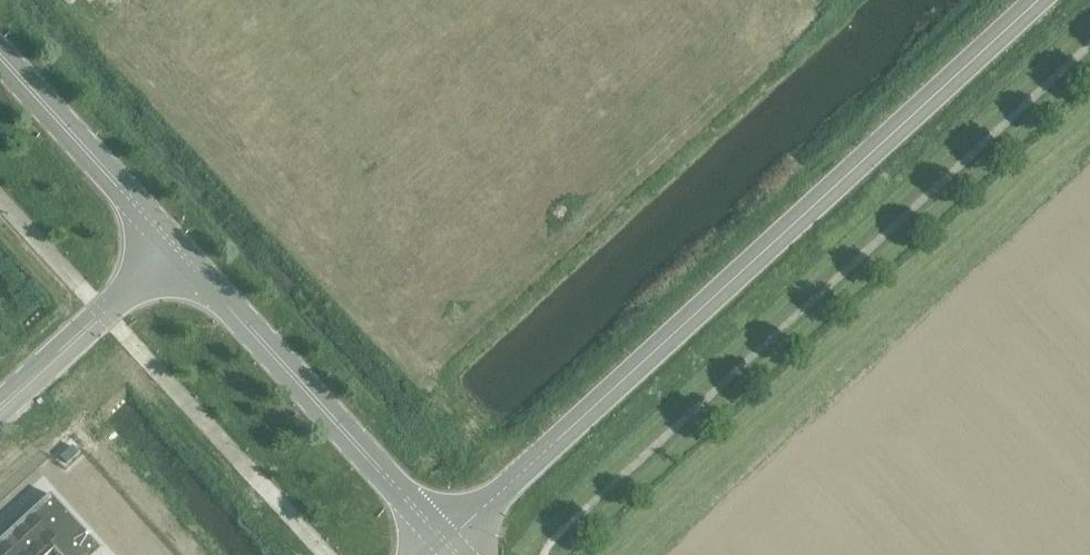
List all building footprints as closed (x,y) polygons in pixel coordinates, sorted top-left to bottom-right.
[(0,540),(0,554),(48,554),(53,550),(58,554),(95,554),(100,550),(49,495),(0,540)]
